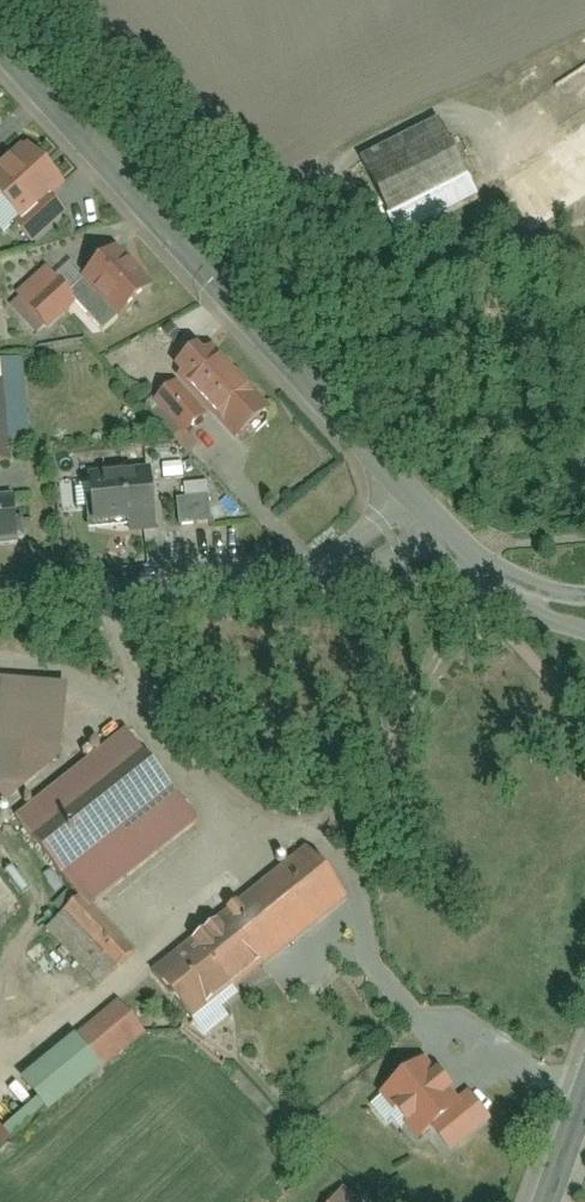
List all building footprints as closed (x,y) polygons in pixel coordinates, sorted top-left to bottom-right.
[(398,217),(476,176),(444,115),(366,156),(398,217)] [(30,219),(57,193),(71,180),(34,140),(0,172),(0,187),(30,219)] [(584,193),(584,144),(531,177),(553,213),(584,193)] [(73,210),(57,193),(30,219),(25,224),(40,240),(73,210)] [(161,285),(123,245),(90,276),(128,316),(161,285)] [(54,327),(83,299),(51,265),(22,293),(54,327)] [(268,409),(209,346),(175,378),(234,441),(268,409)] [(178,381),(153,404),(180,434),(205,411),(178,381)] [(90,471),(93,527),(154,524),(152,468),(90,471)] [(176,496),(178,524),(212,523),(210,494),(176,496)] [(0,500),(0,546),(18,544),(15,499),(0,500)] [(34,802),(61,781),(67,685),(0,678),(0,798),(34,802)] [(197,823),(124,731),(61,781),(34,802),(15,818),(81,900),(89,909),(197,823)] [(351,895),(308,845),(155,972),(197,1023),(351,895)] [(89,909),(81,900),(49,925),(98,986),(130,961),(89,909)] [(145,1035),(117,1002),(19,1082),(47,1116),(145,1035)] [(461,1103),(423,1061),(384,1096),(421,1137),(436,1123),(457,1146),(489,1116),(470,1095),(461,1103)] [(328,1201),(364,1201),(342,1185),(328,1201)]
